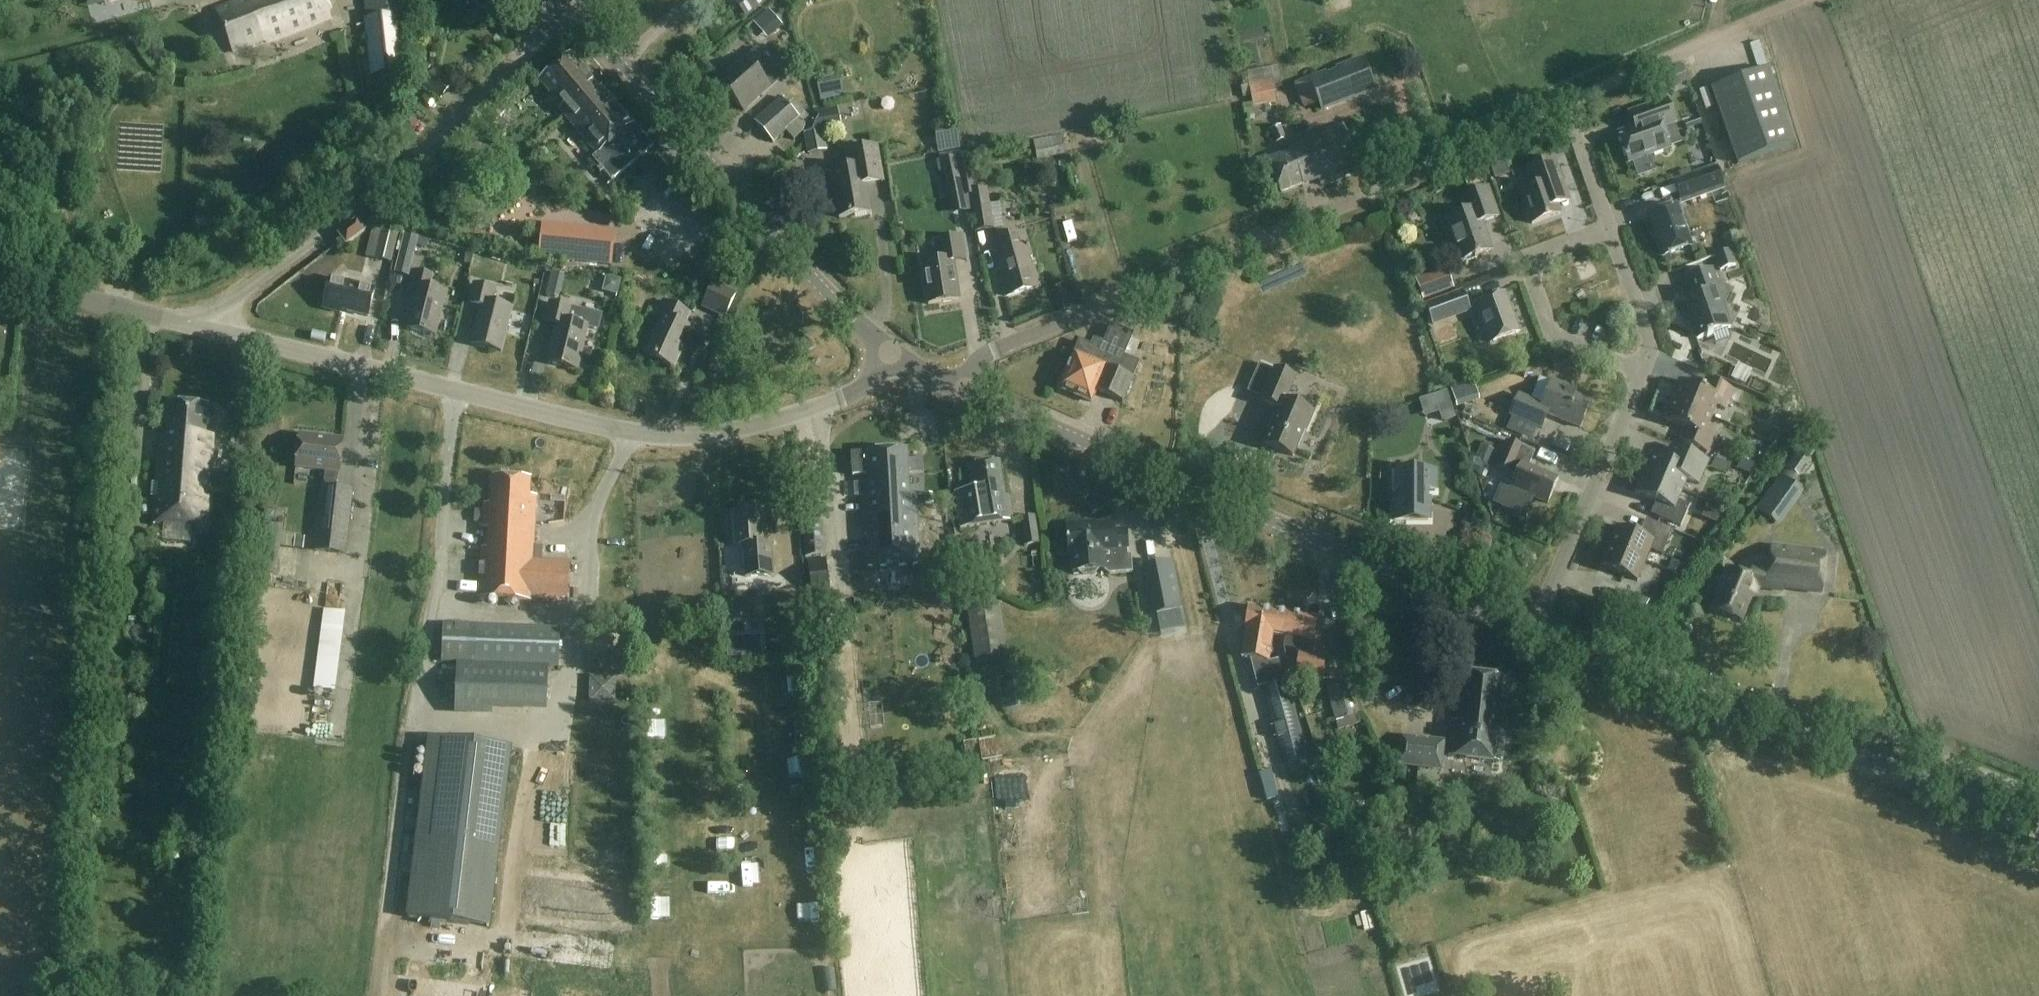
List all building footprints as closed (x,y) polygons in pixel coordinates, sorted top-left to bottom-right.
[(330,18),(323,0),(267,0),(263,1),(262,0),(242,0),(216,10),(233,53),(265,40),(266,43),(330,18)] [(371,75),(401,72),(393,0),(364,0),(371,75)] [(498,0),(474,0),(481,11),(498,0)] [(737,4),(745,16),(766,0),(742,0),(737,4)] [(1336,8),(1356,4),(1355,0),(1334,0),(1336,8)] [(760,22),(776,39),(790,27),(774,9),(760,22)] [(745,110),(782,76),(757,48),(720,82),(719,81),(718,82),(744,111),(745,110)] [(610,182),(651,148),(633,125),(633,126),(601,87),(599,89),(571,55),(539,81),(555,101),(553,103),(595,155),(591,159),(610,182)] [(1325,71),(1293,84),(1303,108),(1317,103),(1322,113),(1376,92),(1362,56),(1335,67),(1337,70),(1326,74),(1325,71)] [(1653,96),(1689,82),(1682,65),(1647,78),(1653,96)] [(422,83),(441,100),(454,86),(435,69),(422,83)] [(1737,163),(1794,144),(1769,69),(1712,88),(1737,163)] [(1278,102),(1274,80),(1250,84),(1254,106),(1278,102)] [(800,119),(781,97),(754,121),(773,142),(800,119)] [(1669,148),(1662,129),(1675,124),(1672,115),(1666,100),(1640,110),(1645,124),(1619,134),(1629,162),(1669,148)] [(851,123),(864,117),(857,104),(845,110),(851,123)] [(808,126),(813,153),(827,150),(824,135),(841,131),(837,109),(813,113),(815,125),(808,126)] [(1320,184),(1359,170),(1342,125),(1299,142),(1300,144),(1289,149),(1290,152),(1268,160),(1281,193),(1317,179),(1320,184)] [(1270,129),(1275,143),(1285,139),(1280,126),(1270,129)] [(1037,159),(1065,154),(1061,135),(1033,140),(1037,159)] [(872,147),(847,152),(850,167),(830,171),(839,218),(870,213),(865,185),(882,182),(876,147),(872,148),(872,147)] [(942,161),(948,192),(962,189),(955,158),(942,161)] [(1552,190),(1564,186),(1554,159),(1526,169),(1532,188),(1521,192),(1532,224),(1560,214),(1552,190)] [(1717,166),(1673,182),(1681,205),(1725,189),(1717,166)] [(1650,204),(1673,195),(1668,183),(1646,191),(1650,204)] [(1481,223),(1498,217),(1487,188),(1461,197),(1466,212),(1447,219),(1452,233),(1449,234),(1454,248),(1457,247),(1462,261),(1490,251),(1481,223)] [(969,195),(971,208),(972,212),(975,231),(993,228),(987,189),(969,192),(969,195)] [(1649,217),(1663,256),(1691,246),(1677,207),(1649,217)] [(346,245),(365,231),(357,221),(339,235),(346,245)] [(1741,229),(1723,236),(1728,251),(1747,244),(1741,229)] [(381,230),(375,258),(391,262),(398,234),(381,230)] [(1005,296),(1040,287),(1025,232),(990,241),(1005,296)] [(417,238),(404,235),(399,258),(412,261),(417,238)] [(953,263),(967,260),(964,237),(934,242),(937,262),(922,264),(928,305),(959,300),(953,263)] [(1697,340),(1731,328),(1717,289),(1719,289),(1712,268),(1686,277),(1695,304),(1682,309),(1687,324),(1691,323),(1697,340)] [(435,336),(445,292),(428,288),(432,275),(413,270),(404,307),(410,308),(405,329),(435,336)] [(1432,299),(1460,289),(1454,272),(1426,282),(1432,299)] [(702,308),(725,319),(742,284),(723,275),(718,285),(714,283),(702,308)] [(368,316),(374,289),(330,278),(323,308),(340,312),(341,310),(368,316)] [(501,352),(511,308),(492,303),(495,290),(474,285),(469,304),(480,307),(471,345),(501,352)] [(1748,308),(1754,294),(1742,289),(1737,303),(1748,308)] [(1470,308),(1463,290),(1425,304),(1432,322),(1470,308)] [(1518,333),(1504,294),(1476,305),(1490,343),(1518,333)] [(674,368),(692,329),(684,325),(690,313),(663,301),(657,313),(662,316),(645,354),(674,368)] [(577,370),(587,327),(595,329),(599,327),(601,318),(598,314),(550,303),(545,322),(557,325),(548,363),(577,370)] [(1122,402),(1139,363),(1123,357),(1132,335),(1111,326),(1104,344),(1094,340),(1091,347),(1079,342),(1074,353),(1059,389),(1091,402),(1096,391),(1122,402)] [(1743,361),(1737,373),(1751,380),(1757,368),(1743,361)] [(1268,429),(1271,430),(1264,444),(1294,457),(1307,428),(1309,429),(1316,413),(1288,401),(1298,378),(1275,368),(1275,370),(1260,364),(1255,376),(1269,382),(1262,401),(1277,407),(1268,429)] [(1671,399),(1712,417),(1717,406),(1725,409),(1734,389),(1710,379),(1705,391),(1679,380),(1671,399)] [(1580,428),(1592,398),(1552,381),(1542,405),(1518,395),(1510,415),(1542,429),(1548,414),(1580,428)] [(1459,393),(1465,410),(1487,403),(1480,386),(1459,393)] [(1455,418),(1447,392),(1436,395),(1440,410),(1444,421),(1455,418)] [(1712,417),(1671,399),(1663,419),(1689,430),(1684,442),(1707,452),(1716,432),(1707,428),(1712,417)] [(166,445),(159,445),(152,524),(205,528),(213,436),(205,435),(208,406),(170,403),(166,445)] [(339,474),(341,474),(345,440),(299,434),(295,467),(325,471),(315,550),(346,553),(353,489),(337,487),(339,474)] [(1548,504),(1558,479),(1529,467),(1535,452),(1507,440),(1496,467),(1516,475),(1510,490),(1501,486),(1494,504),(1525,517),(1533,498),(1548,504)] [(866,567),(919,564),(915,495),(909,495),(906,450),(851,453),(852,476),(867,475),(869,498),(862,498),(863,534),(871,534),(871,548),(865,548),(866,567)] [(1643,474),(1682,490),(1687,480),(1699,485),(1709,461),(1683,450),(1677,465),(1652,454),(1643,474)] [(1711,468),(1726,474),(1730,465),(1715,459),(1711,468)] [(974,527),(1013,521),(1009,496),(1005,496),(999,461),(968,466),(972,490),(969,490),(970,495),(969,495),(974,527)] [(1398,472),(1398,500),(1394,500),(1394,520),(1428,520),(1428,491),(1435,491),(1435,472),(1398,472)] [(1682,490),(1643,474),(1635,493),(1661,504),(1655,516),(1681,527),(1690,506),(1678,501),(1682,490)] [(1780,475),(1755,509),(1779,526),(1804,492),(1780,475)] [(530,496),(531,479),(492,477),(491,504),(484,504),(482,528),(488,529),(487,548),(481,548),(479,582),(466,582),(465,607),(477,608),(477,598),(531,601),(531,596),(568,598),(570,562),(533,560),(537,496),(530,496)] [(936,489),(925,490),(926,508),(938,507),(936,489)] [(750,576),(770,574),(766,523),(761,523),(760,511),(734,512),(736,546),(748,546),(750,576)] [(283,523),(262,522),(260,568),(282,569),(283,523)] [(1067,524),(1069,554),(1070,574),(1105,571),(1109,574),(1133,572),(1131,554),(1128,555),(1126,530),(1114,531),(1114,523),(1084,525),(1084,523),(1067,524)] [(830,596),(821,524),(805,526),(810,570),(809,570),(812,598),(830,596)] [(1638,581),(1654,541),(1617,526),(1600,566),(1638,581)] [(1754,566),(1758,585),(1784,588),(1784,590),(1822,594),(1827,553),(1771,547),(1769,567),(1754,566)] [(1154,617),(1157,617),(1160,633),(1187,627),(1174,563),(1146,568),(1154,617)] [(1758,585),(1754,566),(1748,577),(1726,569),(1717,592),(1719,593),(1712,610),(1743,622),(1758,585)] [(1650,598),(1628,589),(1621,606),(1643,615),(1650,598)] [(1286,637),(1289,614),(1248,607),(1244,630),(1246,630),(1242,658),(1268,663),(1273,635),(1285,637),(1286,637)] [(1286,637),(1285,637),(1283,647),(1296,649),(1299,658),(1296,676),(1321,680),(1325,657),(1320,656),(1323,636),(1315,634),(1317,618),(1289,614),(1286,637)] [(560,627),(442,623),(441,686),(450,686),(449,703),(501,705),(502,664),(559,666),(560,627)] [(342,672),(343,649),(328,649),(328,671),(342,672)] [(1499,762),(1507,699),(1500,698),(1502,678),(1466,673),(1464,689),(1462,689),(1458,722),(1453,721),(1448,756),(1499,762)] [(616,676),(589,676),(588,702),(615,703),(616,676)] [(1361,714),(1352,680),(1327,687),(1339,729),(1362,723),(1359,715),(1361,714)] [(1309,758),(1288,681),(1264,687),(1285,764),(1309,758)] [(1534,705),(1515,704),(1514,721),(1533,722),(1534,705)] [(794,718),(794,740),(806,740),(806,718),(794,718)] [(431,737),(409,918),(431,921),(430,927),(440,928),(441,922),(487,927),(509,747),(431,737)] [(1441,769),(1444,741),(1401,737),(1398,765),(1441,769)] [(1276,797),(1269,770),(1259,773),(1266,800),(1276,797)] [(653,864),(672,863),(672,845),(653,845),(653,864)] [(765,858),(744,859),(746,883),(767,882),(765,858)] [(720,898),(737,899),(738,880),(721,879),(720,898)] [(673,911),(674,891),(654,891),(654,911),(673,911)] [(812,921),(823,921),(823,898),(812,898),(812,921)] [(662,966),(662,981),(679,982),(679,966),(662,966)]
